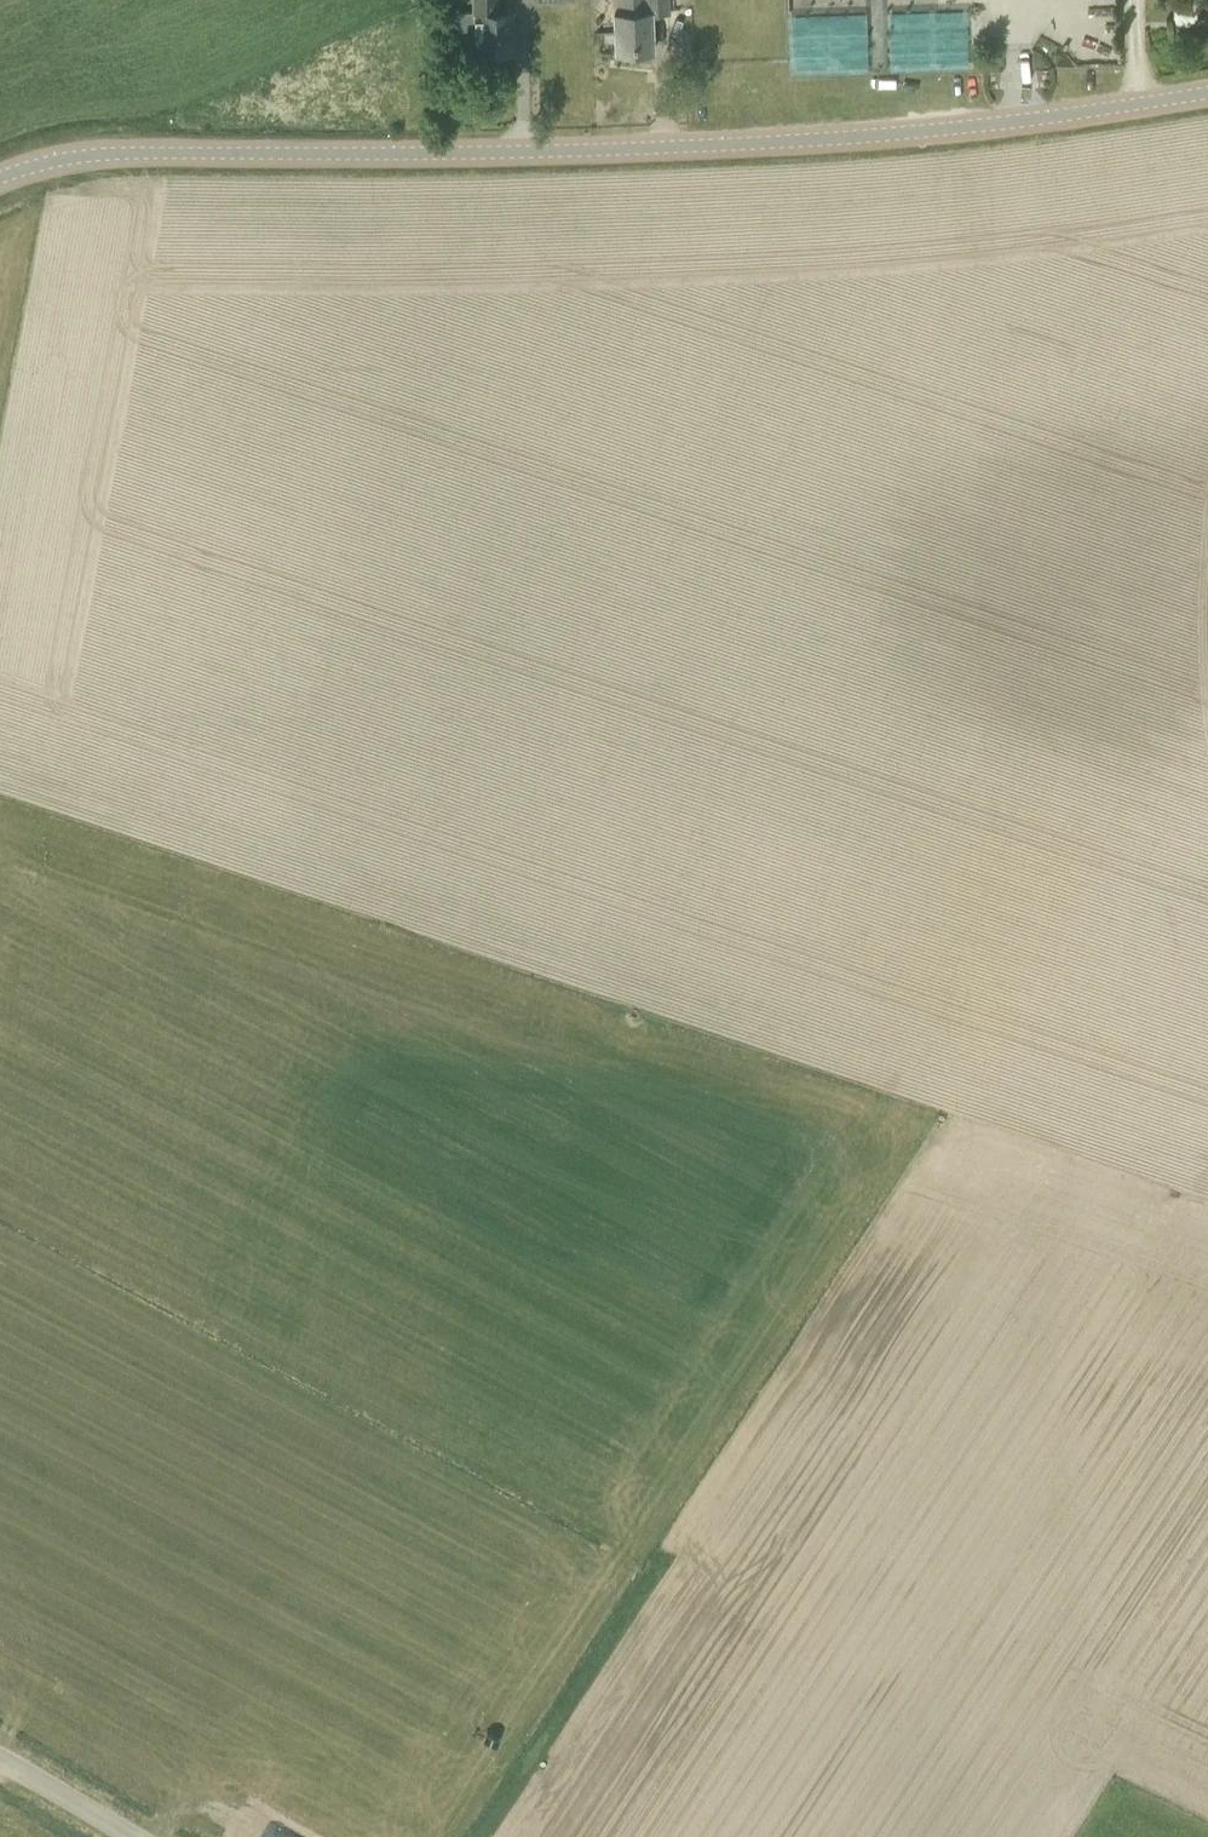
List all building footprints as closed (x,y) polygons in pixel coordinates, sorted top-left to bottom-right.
[(512,12),(503,12),(502,0),(473,0),(473,12),(455,12),(455,34),(475,35),(476,53),(493,53),(495,56),(506,56),(508,53),(513,53),(512,12)] [(653,51),(652,14),(670,14),(670,0),(618,0),(618,13),(614,14),(616,53),(653,51)]
